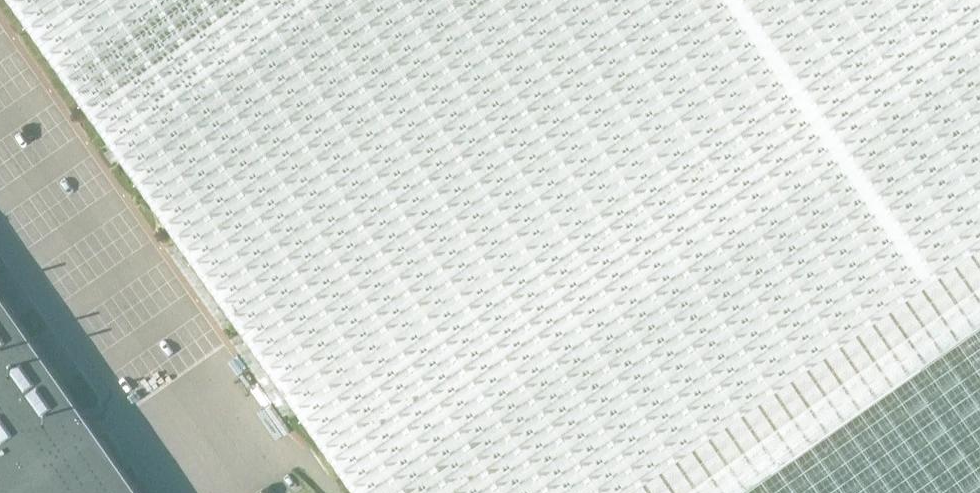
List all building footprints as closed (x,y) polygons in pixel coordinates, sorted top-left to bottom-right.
[(979,306),(979,0),(15,0),(359,492),(712,492),(979,306)] [(712,492),(979,492),(979,306),(712,492)] [(8,377),(16,373),(5,351),(0,354),(0,367),(8,377)]
